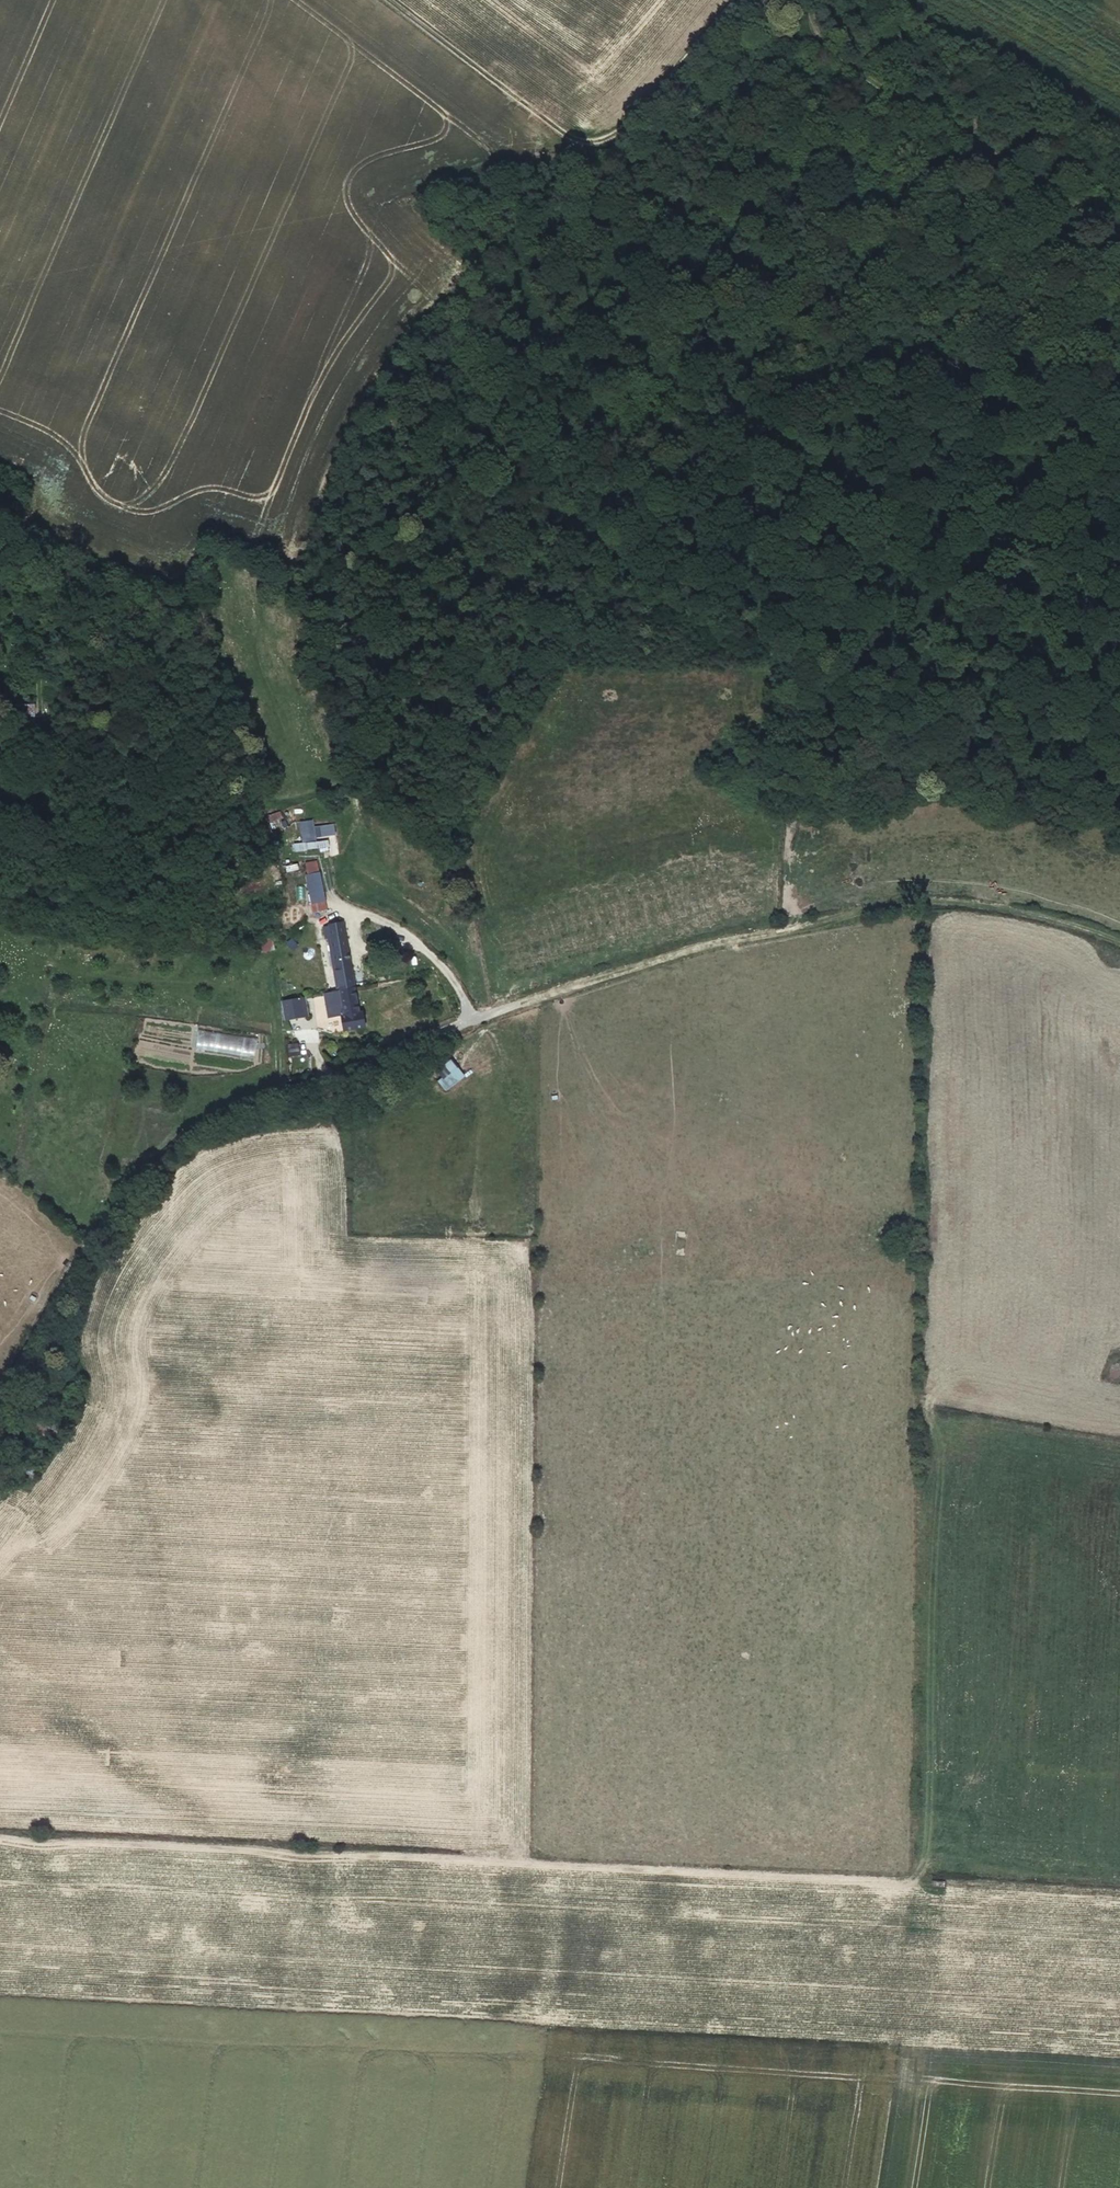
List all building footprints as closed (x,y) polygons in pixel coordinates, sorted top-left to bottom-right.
[(24,718),(35,718),(34,704),(23,704),(24,718)] [(35,736),(35,718),(24,718),(24,736),(35,736)] [(0,732),(0,744),(8,744),(8,732),(0,732)] [(35,745),(35,736),(24,736),(17,736),(17,745),(35,745)] [(334,824),(320,826),(321,837),(335,835),(334,824)] [(327,839),(297,841),(299,853),(327,850),(327,839)] [(308,875),(320,872),(317,860),(305,862),(308,875)] [(324,891),(320,872),(308,875),(311,894),(324,891)] [(327,909),(324,891),(311,894),(313,902),(309,903),(311,912),(327,909)] [(339,990),(354,988),(354,987),(342,922),(328,925),(328,926),(323,927),(325,938),(330,938),(339,990)] [(359,1013),(354,988),(339,990),(323,993),(328,1018),(341,1016),(344,1030),(365,1027),(362,1012),(359,1013)] [(305,997),(281,1001),(285,1020),(309,1016),(305,997)] [(254,1060),(257,1038),(198,1030),(195,1053),(254,1060)] [(434,1072),(447,1090),(464,1077),(452,1059),(434,1072)]
